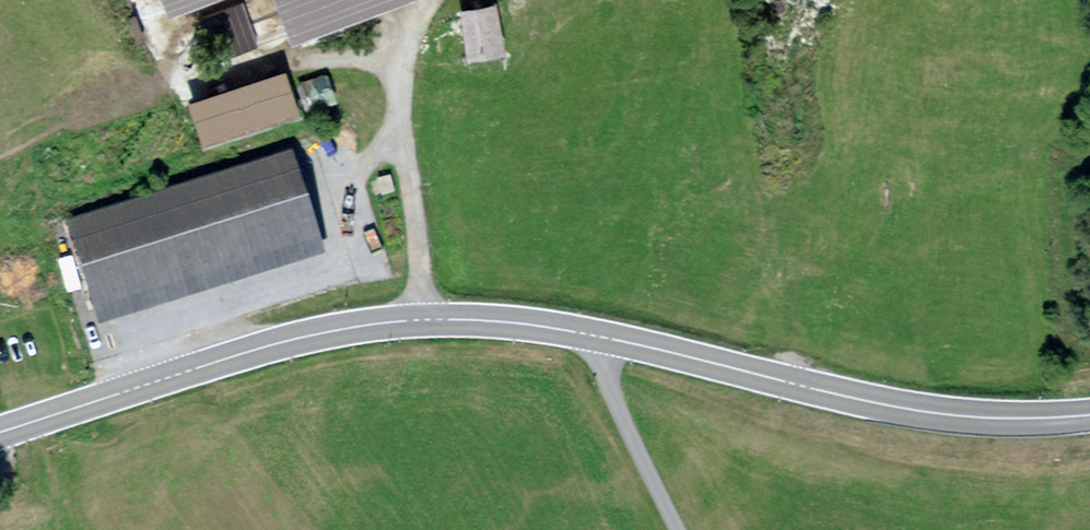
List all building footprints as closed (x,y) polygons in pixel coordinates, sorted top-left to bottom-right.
[(292,34),(387,0),(280,0),(292,34)] [(494,4),(469,8),(476,45),(501,41),(494,4)] [(288,64),(194,94),(208,138),(302,108),(288,64)] [(328,72),(303,80),(310,101),(335,93),(328,72)] [(298,153),(68,225),(100,324),(330,253),(298,153)]
